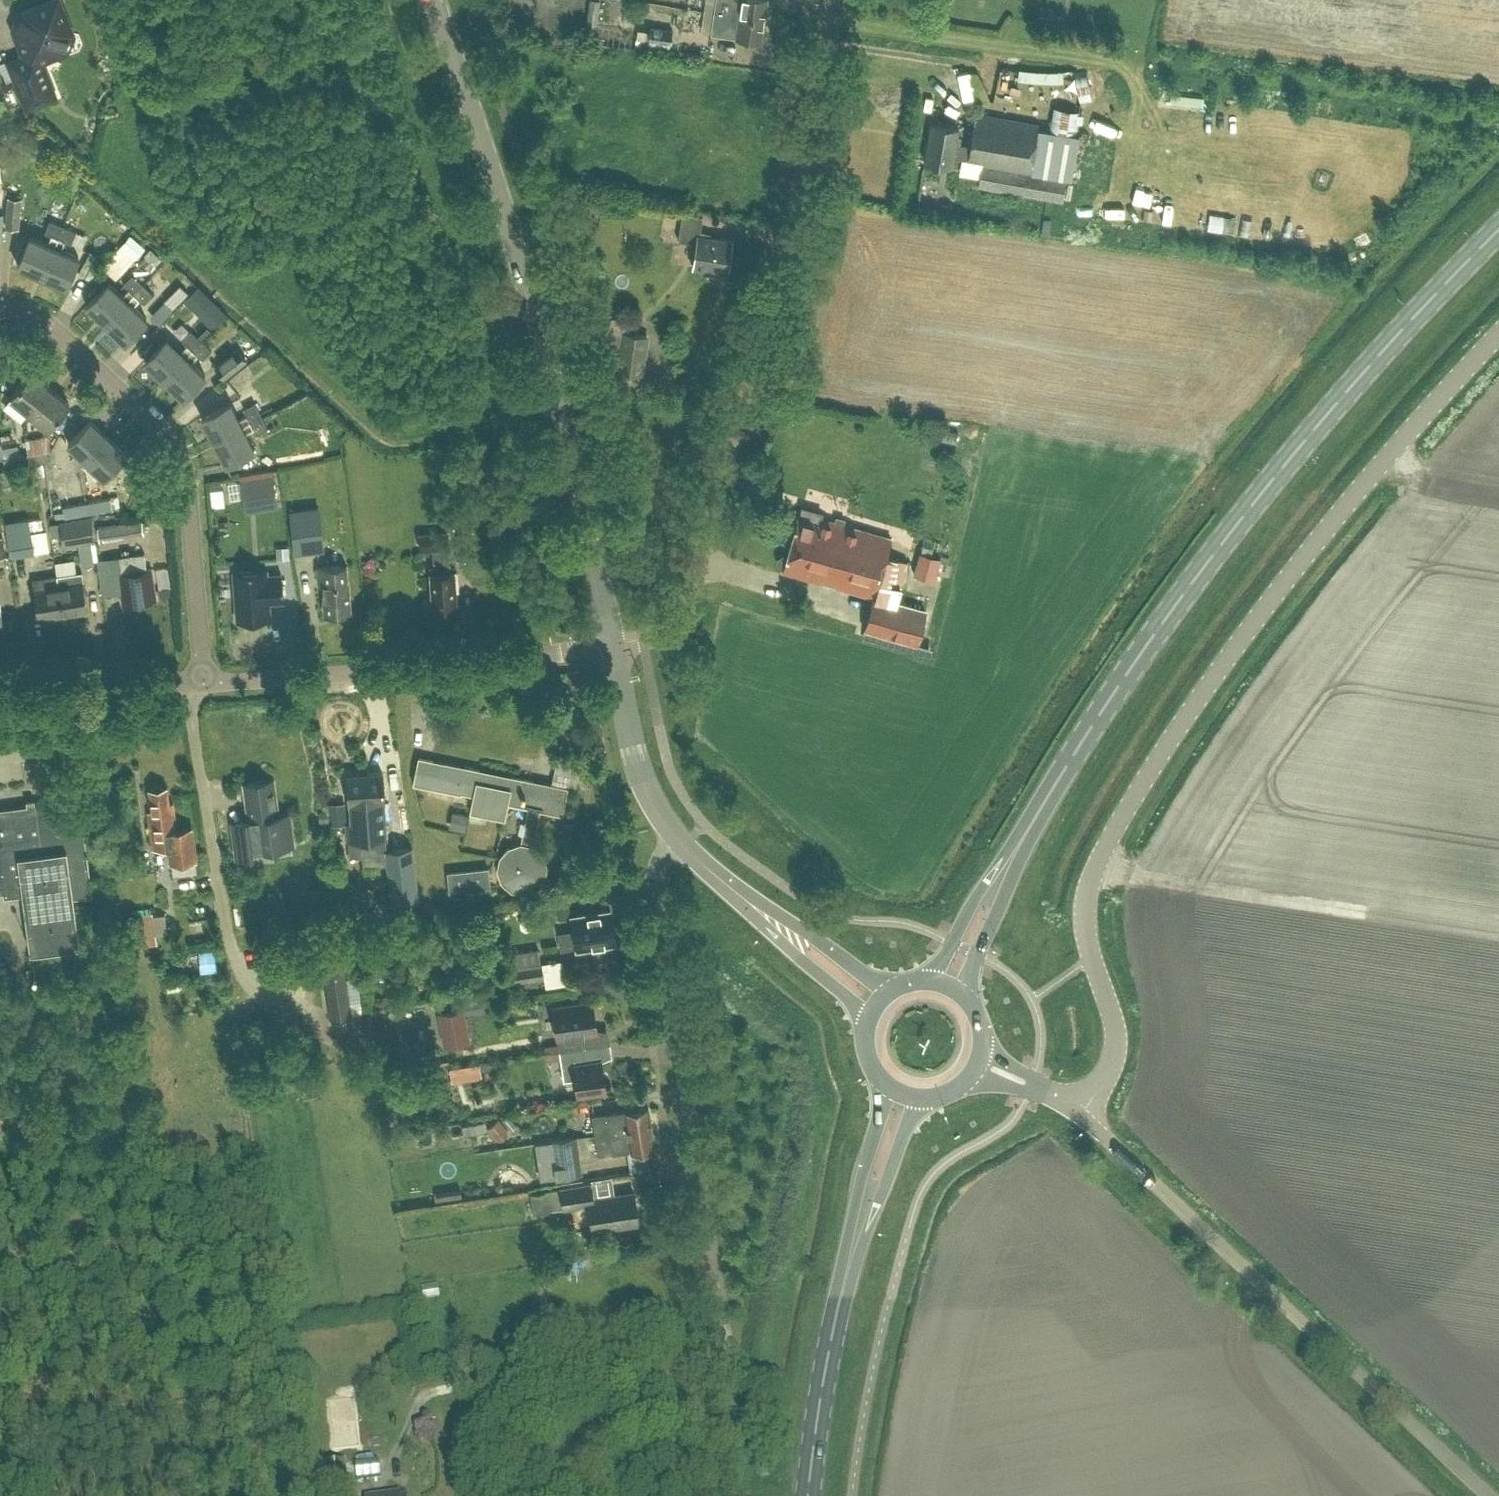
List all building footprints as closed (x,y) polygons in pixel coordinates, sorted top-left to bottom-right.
[(24,56),(9,62),(14,75),(26,106),(54,95),(42,67),(40,68),(37,61),(63,51),(60,44),(63,36),(71,33),(58,0),(51,0),(22,12),(25,19),(21,27),(14,30),(24,56)] [(596,36),(600,0),(589,0),(585,35),(596,36)] [(768,0),(716,0),(714,10),(765,17),(768,0)] [(736,36),(762,39),(765,17),(714,10),(711,31),(736,35),(736,36)] [(672,29),(651,25),(648,38),(670,42),(672,29)] [(647,47),(648,38),(650,30),(638,28),(635,45),(647,47)] [(1039,124),(975,113),(970,145),(962,143),(963,135),(957,134),(958,126),(931,122),(924,160),(952,165),(952,162),(958,163),(959,155),(968,157),(968,158),(982,160),(978,184),(1063,198),(1066,181),(1071,181),(1079,133),(1039,126),(1039,124)] [(88,127),(105,129),(106,119),(89,116),(88,127)] [(19,227),(22,198),(8,197),(6,225),(19,227)] [(727,270),(732,237),(699,232),(702,215),(682,212),(678,238),(697,241),(693,265),(727,270)] [(59,236),(64,225),(50,219),(45,230),(52,233),(47,243),(30,236),(17,265),(42,275),(59,236)] [(59,236),(42,275),(66,285),(79,256),(61,248),(65,239),(72,242),(77,230),(64,225),(59,236)] [(108,259),(122,271),(135,256),(121,244),(108,259)] [(155,265),(161,259),(162,258),(150,247),(150,248),(144,254),(155,265)] [(102,258),(91,252),(81,271),(91,277),(102,258)] [(105,323),(128,299),(143,283),(133,273),(124,282),(129,288),(123,295),(109,281),(86,304),(105,323)] [(191,286),(183,278),(177,283),(163,299),(172,308),(191,286)] [(143,283),(128,299),(105,323),(124,341),(147,318),(133,304),(139,298),(144,303),(154,293),(143,283)] [(213,300),(199,313),(213,327),(227,313),(213,300)] [(167,337),(145,360),(164,379),(186,355),(192,349),(202,339),(191,328),(181,338),(187,344),(181,350),(167,337)] [(620,351),(647,355),(650,335),(623,331),(620,351)] [(203,360),(212,350),(202,339),(192,349),(186,355),(164,379),(183,397),(205,374),(192,361),(198,354),(203,360)] [(225,377),(247,359),(238,349),(216,367),(225,377)] [(30,412),(50,387),(31,372),(11,396),(30,412)] [(50,387),(30,412),(49,427),(69,402),(50,387)] [(242,425),(262,414),(255,401),(243,407),(247,412),(238,417),(230,401),(201,416),(214,440),(242,425)] [(242,425),(214,440),(226,463),(254,448),(245,430),(254,425),(257,432),(268,426),(262,414),(242,425)] [(86,459),(108,436),(90,419),(68,442),(86,459)] [(35,435),(37,450),(57,447),(55,432),(35,435)] [(108,436),(86,459),(103,476),(126,453),(108,436)] [(30,464),(54,460),(52,448),(28,453),(30,464)] [(30,464),(28,453),(4,457),(6,469),(30,464)] [(274,491),(277,507),(278,507),(272,475),(240,481),(242,497),(274,491)] [(64,517),(111,508),(109,496),(62,506),(64,517)] [(453,513),(460,505),(449,496),(443,503),(453,513)] [(296,551),(344,544),(340,503),(291,509),(296,551)] [(823,511),(803,505),(800,515),(798,515),(787,554),(784,553),(779,556),(778,560),(781,565),(784,566),(783,569),(874,595),(865,625),(916,640),(925,609),(890,599),(894,583),(902,586),(909,561),(885,554),(891,535),(822,515),(823,511)] [(63,546),(78,544),(95,541),(91,516),(59,521),(63,546)] [(31,518),(6,521),(8,533),(11,556),(36,552),(33,532),(32,530),(31,518)] [(146,533),(143,519),(99,526),(101,540),(146,533)] [(47,530),(33,532),(36,552),(50,550),(47,530)] [(450,569),(447,530),(420,531),(420,547),(432,546),(433,563),(429,564),(430,570),(429,570),(431,605),(435,605),(435,607),(445,606),(445,604),(456,603),(455,588),(457,588),(456,569),(450,569)] [(457,558),(471,557),(469,533),(455,534),(457,558)] [(943,573),(947,549),(924,545),(920,569),(943,573)] [(287,547),(274,547),(275,559),(288,559),(287,547)] [(63,557),(65,570),(88,567),(86,554),(63,557)] [(114,578),(112,557),(99,558),(102,579),(114,578)] [(348,579),(347,563),(319,565),(318,565),(319,583),(323,583),(325,612),(351,611),(349,579),(348,579)] [(118,573),(123,604),(156,599),(151,568),(118,573)] [(266,575),(266,568),(234,570),(238,620),(269,618),(268,601),(283,600),(281,574),(266,575)] [(57,575),(63,613),(88,610),(82,571),(68,573),(69,582),(59,583),(57,575)] [(38,617),(63,613),(57,575),(32,579),(38,617)] [(159,596),(171,594),(170,587),(158,589),(159,596)] [(567,787),(546,783),(533,780),(419,757),(414,783),(428,785),(460,792),(460,791),(474,793),(471,810),(504,817),(507,802),(528,806),(520,843),(509,846),(500,856),(498,868),(502,880),(511,888),(523,891),(536,886),(544,878),(546,865),(542,853),(533,845),(541,809),(562,813),(567,787)] [(363,865),(371,865),(387,864),(390,903),(416,902),(412,848),(387,849),(384,799),(385,799),(383,771),(365,772),(347,774),(349,802),(354,801),(356,821),(347,821),(350,856),(362,855),(363,865)] [(552,780),(566,783),(568,774),(554,771),(552,780)] [(279,814),(274,778),(243,782),(249,826),(232,829),(236,857),(254,854),(253,849),(294,844),(290,812),(279,814)] [(169,802),(167,786),(149,788),(152,809),(148,812),(153,848),(169,846),(171,862),(196,859),(191,827),(177,829),(173,801),(169,802)] [(50,799),(0,806),(0,890),(3,889),(3,894),(21,891),(29,949),(80,942),(74,896),(92,893),(81,813),(53,817),(50,799)] [(330,824),(346,822),(345,807),(329,808),(330,824)] [(319,811),(320,821),(327,820),(326,810),(319,811)] [(454,827),(464,829),(467,814),(456,812),(454,827)] [(448,873),(450,891),(490,887),(488,869),(448,873)] [(578,948),(616,942),(611,909),(573,915),(575,931),(559,933),(562,950),(578,947),(578,948)] [(137,946),(157,943),(152,911),(133,914),(137,946)] [(550,969),(568,965),(565,954),(548,958),(550,969)] [(331,1020),(341,1018),(351,1016),(341,957),(321,960),(331,1020)] [(514,982),(543,977),(541,963),(512,967),(512,971),(514,982)] [(481,1010),(487,1009),(484,993),(470,996),(471,1000),(473,1012),(481,1010)] [(545,1053),(560,1051),(586,1047),(584,1031),(597,1029),(593,1001),(553,1007),(558,1042),(544,1044),(545,1053)] [(444,1045),(470,1040),(464,1006),(437,1011),(444,1045)] [(560,1051),(545,1053),(546,1060),(561,1058),(564,1080),(576,1078),(578,1092),(606,1088),(602,1060),(589,1062),(586,1047),(560,1051)] [(452,1081),(482,1076),(480,1062),(450,1066),(452,1081)] [(595,1135),(652,1126),(648,1106),(592,1115),(595,1135)] [(497,1140),(509,1132),(498,1118),(486,1127),(497,1140)] [(479,1122),(462,1125),(464,1133),(480,1130),(479,1122)] [(652,1126),(595,1135),(598,1155),(655,1145),(652,1126)] [(577,1135),(550,1139),(556,1177),(583,1173),(577,1135)] [(594,1198),(592,1183),(560,1188),(563,1208),(589,1204),(592,1228),(639,1221),(634,1192),(594,1198)] [(530,1193),(534,1213),(563,1208),(560,1188),(530,1193)] [(329,1401),(335,1449),(359,1446),(353,1398),(329,1401)] [(365,1461),(366,1472),(386,1469),(385,1459),(365,1461)] [(327,1488),(347,1486),(345,1462),(324,1465),(327,1488)]
